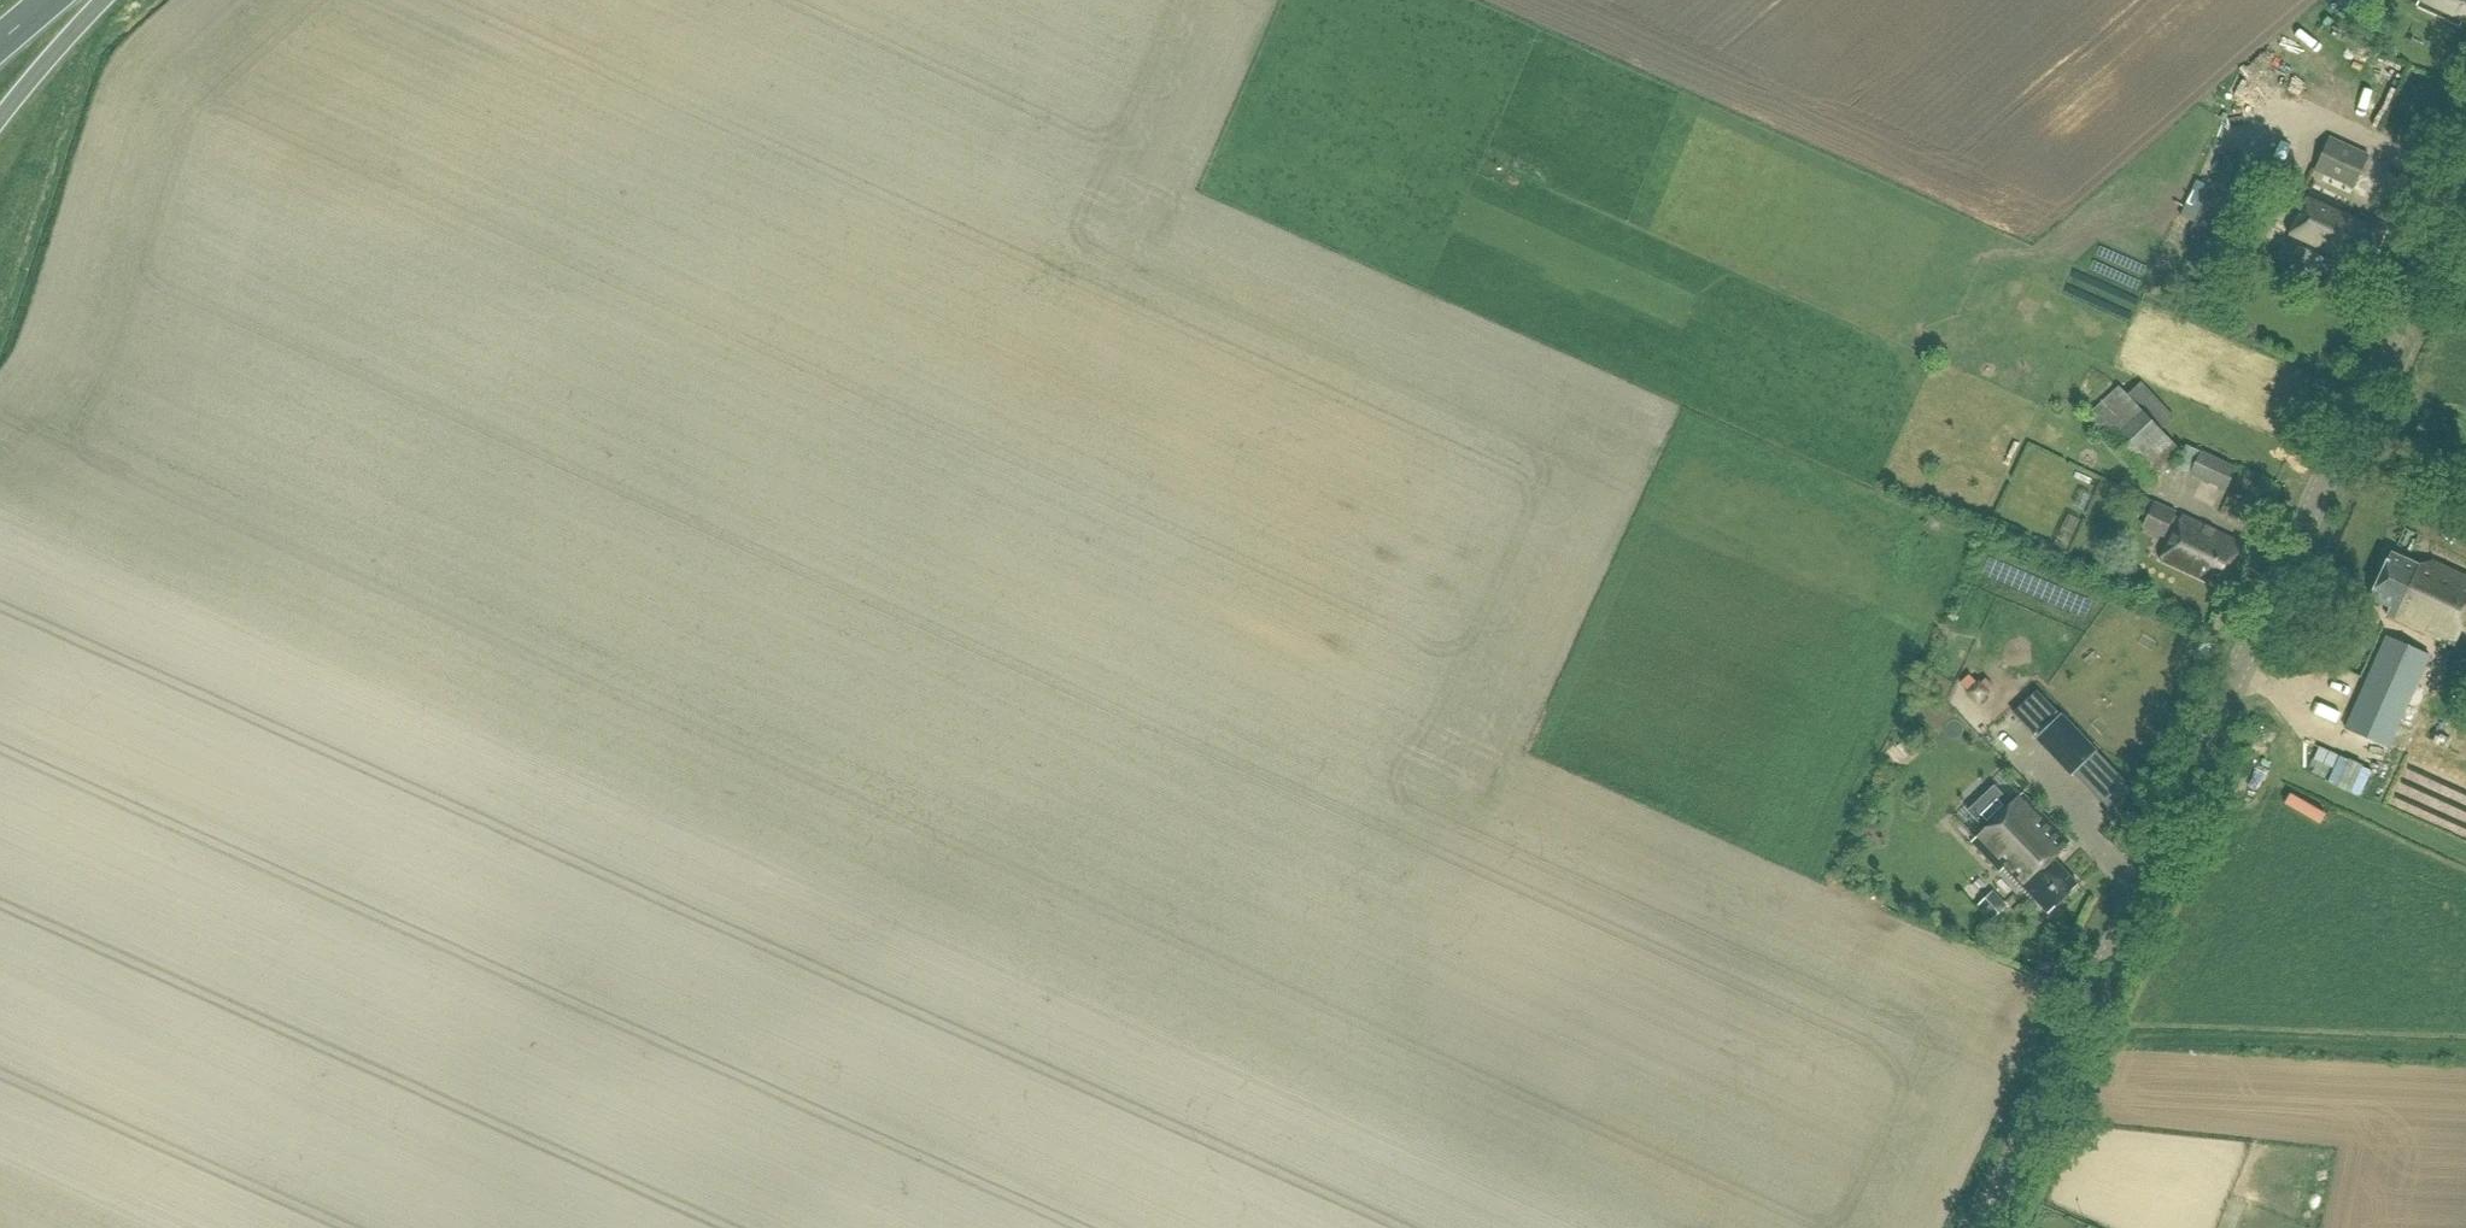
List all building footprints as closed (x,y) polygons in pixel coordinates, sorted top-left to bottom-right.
[(2418,5),(2461,26),(2464,20),(2465,21),(2465,0),(2420,0),(2418,5)] [(2211,141),(2226,152),(2235,139),(2220,128),(2211,141)] [(2369,155),(2330,138),(2314,174),(2353,191),(2369,155)] [(2261,174),(2217,153),(2208,172),(2217,176),(2190,234),(2225,251),(2261,174)] [(2345,209),(2309,193),(2289,240),(2358,270),(2360,265),(2368,269),(2387,227),(2359,214),(2356,220),(2342,214),(2345,209)] [(2176,419),(2141,383),(2127,396),(2119,387),(2088,417),(2152,484),(2184,455),(2162,432),(2176,419)] [(2236,467),(2187,447),(2177,471),(2226,491),(2236,467)] [(2176,512),(2155,502),(2143,528),(2164,538),(2176,512)] [(2243,544),(2182,515),(2161,558),(2221,587),(2243,544)] [(2391,556),(2372,598),(2390,607),(2386,616),(2454,647),(2465,620),(2465,578),(2432,562),(2419,568),(2391,556)] [(2430,656),(2386,636),(2345,728),(2389,748),(2430,656)] [(2063,715),(2036,741),(2072,779),(2099,753),(2063,715)] [(2070,842),(2024,793),(1975,839),(2022,890),(2025,888),(2048,912),(2078,884),(2053,858),(2070,842)] [(2008,905),(1995,892),(1979,907),(1992,920),(2008,905)]
